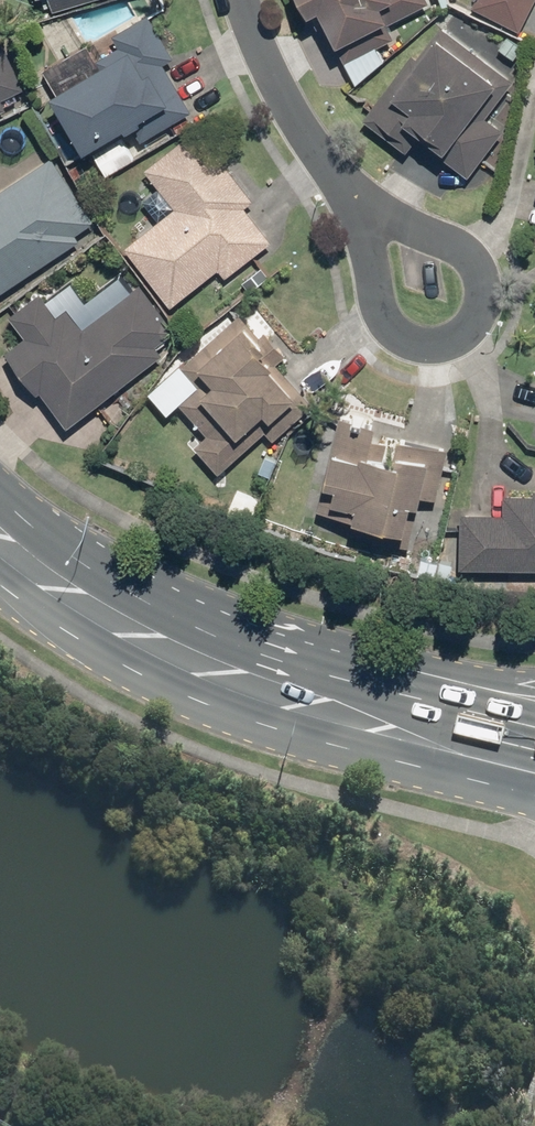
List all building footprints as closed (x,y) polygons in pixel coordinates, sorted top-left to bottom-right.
[(56,9),(89,0),(54,0),(56,9)] [(394,1),(396,0),(301,0),(309,14),(321,7),(343,45),(400,12),(394,1)] [(476,4),(523,28),(534,6),(534,0),(478,0),(476,4)] [(490,115),(526,74),(452,9),(362,113),(410,154),(423,139),(470,179),(510,133),(490,115)] [(197,106),(188,93),(170,65),(180,59),(149,11),(114,34),(122,47),(56,90),(96,152),(178,100),(186,113),(197,106)] [(9,107),(5,98),(28,88),(2,32),(0,33),(0,112),(9,107)] [(256,198),(205,125),(147,166),(177,208),(129,242),(170,301),(219,266),(225,274),(273,240),(247,204),(256,198)] [(97,225),(51,154),(1,187),(0,186),(0,287),(97,225)] [(102,285),(116,303),(90,323),(72,300),(61,308),(44,286),(11,310),(29,334),(9,349),(72,420),(185,336),(145,282),(131,264),(102,285)] [(308,389),(264,337),(244,312),(157,383),(225,466),(256,440),(248,430),(272,409),(276,415),(308,389)] [(445,468),(450,449),(403,437),(399,453),(377,447),(385,418),(349,408),(323,506),(411,529),(418,501),(424,503),(434,465),(445,468)] [(507,490),(506,509),(463,508),(462,563),(534,565),(534,491),(507,490)]
